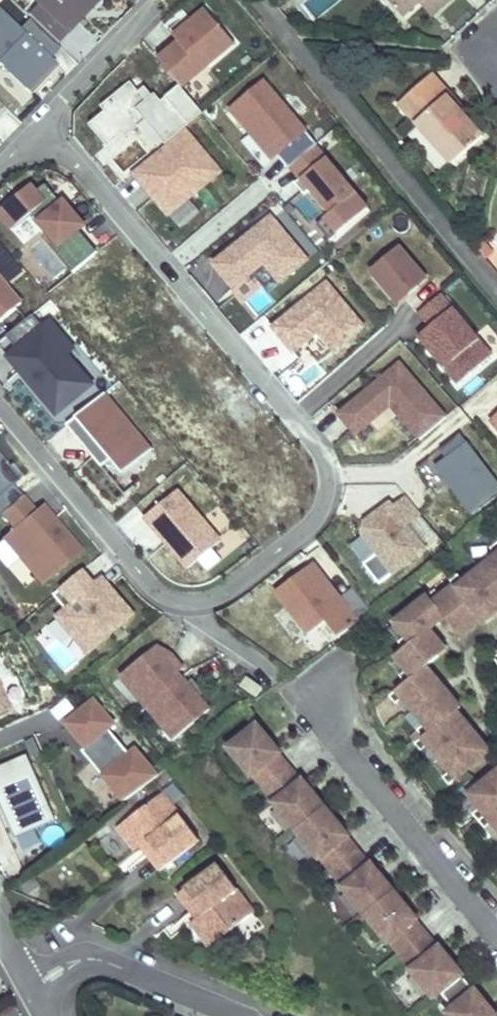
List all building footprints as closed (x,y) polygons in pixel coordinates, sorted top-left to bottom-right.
[(55,42),(75,21),(72,18),(82,8),(85,11),(95,0),(34,0),(38,4),(27,15),(29,17),(55,42)] [(404,19),(418,4),(423,0),(386,0),(404,19)] [(426,0),(423,0),(418,4),(431,17),(436,12),(426,0)] [(436,12),(449,0),(426,0),(436,12)] [(72,18),(75,21),(85,11),(82,8),(72,18)] [(180,87),(233,43),(204,9),(176,32),(181,38),(156,59),(180,87)] [(59,46),(55,42),(29,17),(18,29),(0,11),(0,65),(28,92),(45,75),(42,72),(46,67),(49,70),(55,64),(48,57),(59,46)] [(449,95),(431,74),(397,104),(451,165),(481,137),(467,121),(446,97),(449,95)] [(278,153),(289,166),(315,144),(316,143),(263,80),(230,109),(272,158),(278,153)] [(145,121),(165,144),(183,129),(189,124),(166,96),(161,100),(154,93),(146,100),(130,81),(101,106),(105,111),(89,125),(107,146),(122,133),(126,137),(145,121)] [(470,118),(449,95),(446,97),(467,121),(470,118)] [(218,170),(183,129),(165,144),(134,170),(146,184),(144,185),(168,213),(218,170)] [(315,144),(289,166),(300,178),(294,182),(303,193),(309,189),(330,214),(325,219),(337,233),(367,207),(315,144)] [(97,252),(78,230),(79,229),(62,210),(67,206),(62,200),(60,202),(45,184),(36,191),(30,184),(0,210),(0,217),(11,230),(31,213),(48,233),(71,260),(66,265),(72,272),(97,252)] [(62,210),(79,229),(84,226),(67,206),(62,210)] [(267,291),(306,259),(269,216),(212,264),(243,301),(262,285),(267,291)] [(71,260),(48,233),(43,237),(66,265),(71,260)] [(477,250),(485,259),(492,252),(481,238),(477,250)] [(398,302),(427,278),(400,246),(372,271),(398,302)] [(20,302),(0,279),(0,320),(20,302)] [(328,285),(326,282),(318,288),(321,292),(328,285)] [(318,363),(362,325),(328,285),(321,292),(318,288),(272,327),(299,358),(308,351),(318,363)] [(441,292),(418,311),(430,325),(453,306),(441,292)] [(453,306),(430,325),(418,335),(431,350),(439,343),(453,359),(444,366),(458,382),(492,353),(453,306)] [(0,341),(0,347),(29,381),(35,376),(46,389),(40,394),(56,413),(90,384),(65,354),(72,348),(49,321),(42,327),(32,314),(0,341)] [(439,343),(431,350),(444,366),(453,359),(439,343)] [(419,439),(445,416),(399,361),(338,413),(355,433),(390,404),(419,439)] [(35,376),(29,381),(40,394),(46,389),(35,376)] [(103,392),(65,425),(101,467),(110,459),(122,474),(138,460),(126,446),(139,435),(103,392)] [(445,458),(466,442),(459,433),(438,449),(445,458)] [(126,446),(138,460),(151,449),(139,435),(126,446)] [(466,442),(445,458),(434,466),(470,514),(496,494),(496,483),(466,442)] [(21,496),(11,484),(19,478),(0,456),(0,514),(21,496)] [(176,490),(144,517),(187,568),(220,541),(176,490)] [(404,494),(391,505),(406,525),(421,514),(404,494)] [(21,496),(0,514),(12,528),(1,537),(41,585),(81,551),(52,517),(45,524),(33,510),(21,496)] [(391,505),(388,502),(364,521),(362,533),(377,552),(363,563),(378,583),(424,548),(406,525),(391,505)] [(45,524),(52,517),(41,504),(33,510),(45,524)] [(363,534),(349,543),(361,561),(374,552),(363,534)] [(490,547),(495,554),(479,567),(496,589),(496,541),(490,547)] [(357,621),(312,562),(296,574),(299,578),(289,586),(286,582),(274,591),(307,634),(324,621),(336,637),(357,621)] [(463,580),(458,574),(450,580),(454,584),(482,618),(485,622),(496,612),(496,589),(479,567),(463,580)] [(94,584),(82,570),(52,595),(64,609),(55,617),(73,638),(76,636),(89,651),(132,614),(109,586),(105,589),(98,580),(94,584)] [(434,588),(426,595),(444,616),(460,636),(482,618),(454,584),(440,595),(434,588)] [(426,595),(394,621),(406,636),(399,642),(405,649),(430,629),(444,616),(426,595)] [(405,649),(396,656),(407,670),(400,676),(406,682),(426,666),(446,649),(430,629),(405,649)] [(167,658),(156,645),(120,675),(174,739),(210,708),(198,695),(203,691),(192,678),(186,682),(180,688),(175,683),(171,678),(178,672),(183,667),(172,654),(167,658)] [(167,658),(172,654),(156,645),(167,658)] [(406,682),(390,696),(397,704),(405,698),(414,710),(444,687),(426,666),(406,682)] [(175,683),(180,688),(186,682),(182,677),(178,672),(171,678),(175,683)] [(246,676),(240,685),(255,696),(261,687),(246,676)] [(418,731),(423,738),(457,711),(461,707),(444,687),(414,710),(426,724),(418,731)] [(8,707),(0,688),(0,711),(8,707)] [(198,695),(210,708),(203,691),(198,695)] [(124,801),(157,775),(134,748),(128,753),(108,729),(113,724),(93,699),(65,723),(86,748),(82,751),(124,801)] [(422,751),(429,745),(440,758),(473,731),(457,711),(423,738),(416,743),(422,751)] [(257,724),(228,748),(251,776),(253,775),(264,788),(289,767),(279,755),(281,753),(257,724)] [(440,758),(451,771),(444,777),(450,785),(490,751),(473,731),(440,758)] [(0,766),(0,802),(16,837),(54,819),(25,755),(0,766)] [(275,802),(273,803),(296,831),(325,807),(302,779),(301,781),(289,767),(264,788),(275,802)] [(470,794),(481,808),(474,814),(480,821),(496,806),(496,771),(470,794)] [(164,792),(128,820),(146,843),(149,841),(158,852),(151,857),(162,870),(201,840),(164,792)] [(493,822),(496,827),(496,806),(480,821),(486,828),(493,822)] [(296,831),(320,860),(322,858),(332,872),(358,850),(347,837),(349,836),(325,807),(296,831)] [(343,886),(342,887),(365,915),(394,892),(371,863),(370,865),(358,850),(332,872),(343,886)] [(219,863),(180,893),(190,907),(196,902),(205,913),(202,915),(220,939),(256,911),(219,863)] [(365,915),(388,944),(390,942),(401,955),(427,934),(416,921),(418,920),(394,892),(365,915)] [(412,969),(410,970),(434,999),(440,993),(462,976),(463,975),(439,946),(438,947),(427,934),(401,955),(412,969)] [(446,1013),(448,1015),(496,1015),(462,976),(440,993),(452,1008),(446,1013)]
